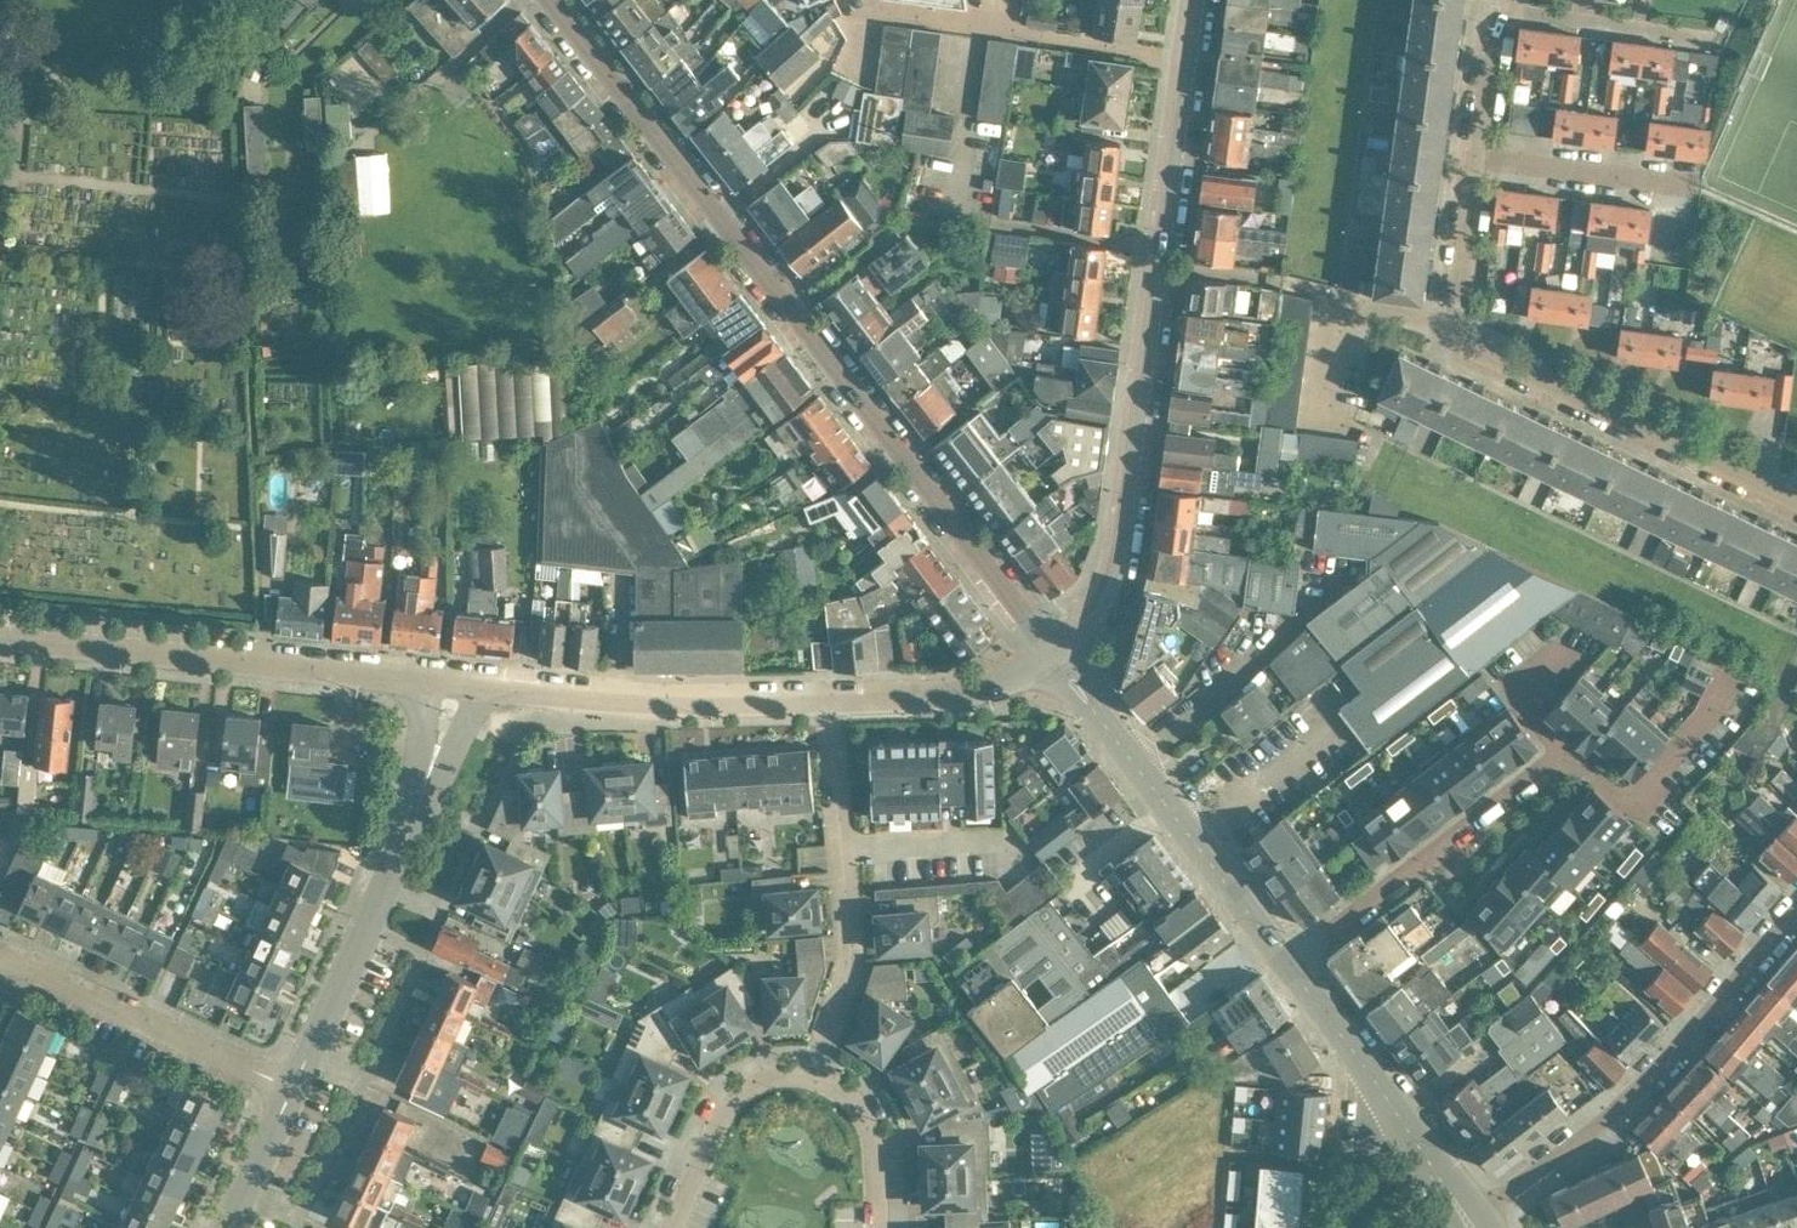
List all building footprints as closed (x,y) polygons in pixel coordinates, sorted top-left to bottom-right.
[(504,0),(403,0),(405,2),(402,7),(406,11),(410,8),(453,55),(494,19),(489,13),(504,0)] [(622,0),(589,0),(588,1),(600,17),(622,0)] [(669,12),(659,0),(622,0),(600,17),(624,48),(669,12)] [(762,0),(759,0),(752,11),(772,34),(783,25),(762,0)] [(967,9),(966,0),(900,0),(967,9)] [(1044,0),(1024,0),(1023,13),(1029,14),(1028,24),(1058,28),(1060,16),(1042,12),(1044,0)] [(1132,0),(1093,0),(1088,32),(1136,39),(1141,1),(1132,0)] [(1229,1),(1300,11),(1301,0),(1229,0),(1229,1)] [(1465,0),(1414,0),(1409,38),(1459,44),(1460,32),(1464,33),(1465,21),(1462,21),(1465,0)] [(836,1),(828,5),(834,17),(842,13),(836,1)] [(1313,19),(1313,13),(1300,11),(1229,1),(1226,25),(1268,31),(1268,30),(1269,20),(1297,24),(1299,17),(1313,19)] [(1406,21),(1408,6),(1384,3),(1382,17),(1406,21)] [(669,12),(624,48),(641,68),(688,31),(671,10),(669,11),(669,12)] [(828,10),(807,28),(815,37),(818,33),(834,19),(828,10)] [(503,29),(481,50),(492,62),(493,61),(506,74),(516,65),(524,76),(554,53),(522,12),(521,12),(503,29)] [(903,98),(913,28),(886,24),(877,91),(876,93),(903,98)] [(791,26),(757,56),(785,87),(819,57),(808,44),(807,43),(800,35),(791,25),(791,26)] [(1308,51),(1310,37),(1268,30),(1268,31),(1226,25),(1222,51),(1263,57),(1265,44),(1308,51)] [(913,28),(903,98),(902,109),(932,112),(942,32),(913,28)] [(1546,62),(1550,32),(1521,28),(1517,58),(1519,58),(1515,79),(1527,81),(1527,77),(1545,79),(1547,62),(1546,62)] [(653,84),(698,48),(687,32),(688,32),(688,31),(641,68),(653,84)] [(1575,66),(1579,36),(1550,32),(1546,62),(1547,62),(1575,66)] [(371,38),(360,49),(388,81),(399,71),(371,38)] [(1016,65),(1018,43),(1019,42),(991,38),(987,61),(1016,65)] [(1452,93),(1459,44),(1409,38),(1402,88),(1373,84),(1371,99),(1400,102),(1400,100),(1451,106),(1451,105),(1454,105),(1456,93),(1452,93)] [(1640,77),(1644,44),(1615,41),(1611,73),(1640,77)] [(1033,81),(1038,46),(1018,43),(1016,65),(1014,79),(1033,81)] [(1673,81),(1676,49),(1644,44),(1640,77),(1673,81)] [(706,89),(696,76),(708,61),(698,48),(653,84),(675,113),(706,89)] [(706,116),(724,101),(719,94),(741,76),(720,48),(708,61),(696,76),(706,89),(675,113),(689,130),(706,116)] [(1676,49),(1673,81),(1688,83),(1689,75),(1692,51),(1676,49)] [(1086,52),(1068,50),(1067,63),(1084,65),(1086,52)] [(1262,69),(1263,57),(1222,51),(1218,79),(1303,91),(1303,89),(1304,75),(1262,69)] [(537,95),(568,71),(554,53),(525,75),(532,84),(519,93),(505,103),(511,111),(521,104),(537,95)] [(1130,79),(1132,64),(1095,59),(1090,88),(1128,94),(1128,91),(1132,89),(1133,82),(1130,79)] [(1014,79),(1016,65),(987,61),(985,75),(1014,79)] [(545,124),(585,93),(568,71),(537,95),(545,107),(534,116),(528,116),(519,123),(524,130),(522,131),(527,137),(528,136),(545,125),(545,124)] [(1575,87),(1577,73),(1563,71),(1562,85),(1575,87)] [(1012,93),(1014,79),(985,75),(983,89),(1012,93)] [(863,89),(840,78),(832,94),(856,105),(863,89)] [(1620,93),(1622,80),(1610,78),(1608,92),(1620,93)] [(1306,102),(1307,91),(1307,90),(1303,89),(1303,91),(1218,79),(1214,103),(1256,110),(1258,97),(1287,101),(1287,100),(1306,102)] [(1670,86),(1657,84),(1656,98),(1668,99),(1670,86)] [(1573,101),(1575,87),(1562,85),(1560,99),(1573,101)] [(790,98),(781,87),(769,96),(778,107),(790,98)] [(1127,98),(1128,94),(1090,88),(1090,89),(1084,88),(1081,107),(1087,108),(1085,129),(1103,132),(1104,122),(1124,125),(1126,110),(1129,108),(1130,101),(1127,98)] [(1010,107),(1012,93),(983,89),(982,103),(1010,107)] [(896,144),(902,109),(903,98),(876,93),(877,91),(866,90),(858,139),(865,140),(896,144)] [(1619,107),(1620,93),(1608,92),(1606,105),(1619,107)] [(560,145),(601,113),(585,93),(545,124),(545,125),(528,136),(530,146),(550,131),(560,145)] [(1668,99),(1656,98),(1654,111),(1666,113),(1668,99)] [(1446,140),(1451,106),(1400,100),(1400,102),(1392,159),(1442,165),(1444,152),(1448,153),(1449,141),(1446,140)] [(1007,122),(1010,107),(982,103),(980,118),(1007,122)] [(1541,107),(1526,105),(1511,103),(1508,131),(1507,132),(1522,134),(1536,136),(1541,107)] [(1712,106),(1702,104),(1699,119),(1710,121),(1712,106)] [(1587,110),(1559,106),(1554,139),(1583,142),(1587,110)] [(262,107),(245,107),(248,172),(265,171),(262,107)] [(956,115),(932,112),(902,109),(896,144),(895,146),(904,147),(903,148),(951,154),(956,115)] [(1299,148),(1303,127),(1293,125),(1292,131),(1252,126),(1254,115),(1213,109),(1209,136),(1299,148)] [(743,134),(724,110),(694,134),(713,159),(743,134)] [(1612,146),(1616,114),(1587,110),(1583,142),(1612,146)] [(1676,155),(1680,123),(1671,122),(1672,113),(1666,113),(1654,111),(1649,110),(1647,118),(1651,119),(1647,151),(1676,155)] [(561,146),(544,160),(548,165),(571,148),(578,157),(583,153),(584,154),(614,131),(601,113),(560,145),(561,146)] [(1077,118),(1060,115),(1057,129),(1068,131),(1075,132),(1077,118)] [(737,189),(794,143),(783,129),(773,137),(760,121),(743,134),(713,159),(737,189)] [(1709,127),(1682,123),(1680,123),(1676,155),(1705,159),(1709,127)] [(1011,139),(1012,126),(987,124),(985,137),(1011,139)] [(1068,131),(1057,129),(1049,128),(1047,142),(1055,143),(1055,145),(1065,146),(1068,131)] [(1117,173),(1121,143),(1074,136),(1072,152),(1086,153),(1084,169),(1117,173)] [(1298,158),(1299,148),(1209,136),(1206,158),(1247,164),(1249,152),(1280,156),(1280,155),(1298,158)] [(832,140),(818,150),(830,165),(858,152),(865,150),(865,140),(858,139),(849,139),(832,140)] [(616,198),(648,174),(634,156),(603,180),(598,173),(584,184),(589,191),(549,221),(556,242),(616,198)] [(356,157),(340,158),(343,207),(359,206),(356,157)] [(1436,212),(1442,165),(1392,159),(1384,222),(1434,229),(1435,225),(1438,225),(1440,213),(1436,212)] [(1117,173),(1084,169),(1074,167),(1070,196),(1113,202),(1117,173)] [(1005,172),(1003,188),(1014,190),(1016,173),(1005,172)] [(1259,178),(1255,177),(1244,176),(1243,178),(1204,173),(1200,202),(1251,209),(1255,210),(1259,178)] [(640,231),(673,207),(651,178),(620,202),(625,209),(594,233),(597,237),(568,260),(581,276),(640,231)] [(841,197),(871,237),(896,219),(865,179),(841,197)] [(1281,179),(1279,194),(1292,196),(1294,181),(1281,179)] [(783,180),(749,206),(775,241),(810,214),(825,203),(815,189),(800,201),(783,180)] [(1011,217),(1014,190),(1003,188),(1000,216),(1011,217)] [(1525,222),(1529,193),(1500,189),(1496,218),(1525,222)] [(1529,193),(1525,222),(1553,226),(1557,197),(1529,193)] [(1108,232),(1113,202),(1070,196),(1067,195),(1063,224),(1076,227),(1108,232)] [(871,237),(841,197),(778,244),(811,288),(874,240),(871,237)] [(1578,230),(1582,203),(1572,202),(1569,229),(1578,230)] [(1618,235),(1622,206),(1593,202),(1589,231),(1618,235)] [(1647,239),(1651,210),(1622,206),(1618,235),(1617,244),(1631,246),(1632,237),(1647,239)] [(652,267),(695,234),(673,207),(640,231),(655,250),(645,257),(652,267)] [(1287,245),(1289,231),(1265,227),(1265,228),(1240,226),(1242,213),(1199,207),(1196,234),(1287,245)] [(1691,268),(1698,216),(1697,216),(1655,210),(1655,211),(1649,262),(1691,268)] [(1430,261),(1434,229),(1384,222),(1376,281),(1361,279),(1364,262),(1350,259),(1346,288),(1373,294),(1372,297),(1424,304),(1428,273),(1432,273),(1433,261),(1430,261)] [(1505,242),(1507,228),(1494,226),(1492,240),(1505,242)] [(1028,251),(1030,237),(1030,236),(997,232),(993,262),(997,263),(1009,265),(1011,253),(1023,255),(1024,250),(1028,251)] [(1233,266),(1236,251),(1262,255),(1263,252),(1285,256),(1287,245),(1196,234),(1192,260),(1233,266)] [(908,235),(821,300),(840,326),(843,330),(862,315),(881,301),(875,293),(888,284),(892,290),(929,262),(908,235)] [(1102,277),(1106,246),(1062,240),(1057,270),(1055,269),(1055,271),(1102,277)] [(1540,241),(1538,255),(1551,256),(1553,243),(1540,241)] [(1645,261),(1647,247),(1634,245),(1633,259),(1645,261)] [(1596,277),(1599,249),(1587,247),(1583,275),(1596,277)] [(740,294),(706,249),(669,277),(685,299),(668,311),(686,335),(711,316),(710,315),(740,294)] [(1549,270),(1551,256),(1538,255),(1536,269),(1549,270)] [(1020,266),(1009,265),(997,263),(996,278),(1008,279),(1019,281),(1020,266)] [(1098,306),(1102,277),(1055,271),(1051,300),(1098,306)] [(1221,313),(1226,283),(1189,278),(1185,308),(1221,313)] [(861,354),(922,308),(921,307),(944,289),(936,279),(913,297),(913,296),(890,313),(881,301),(843,330),(861,354)] [(607,302),(595,285),(570,302),(569,302),(570,304),(581,320),(607,302)] [(1558,320),(1562,291),(1533,287),(1533,288),(1529,316),(1558,320)] [(1277,308),(1279,290),(1263,288),(1259,316),(1275,319),(1277,308)] [(1309,331),(1314,299),(1282,291),(1279,290),(1277,308),(1275,319),(1282,320),(1281,327),(1309,331)] [(1587,324),(1591,295),(1562,291),(1558,320),(1587,324)] [(763,324),(740,294),(710,315),(711,316),(724,334),(716,340),(718,342),(669,377),(676,387),(700,370),(700,371),(763,324)] [(980,320),(983,294),(982,294),(965,305),(980,320)] [(1000,323),(1003,301),(998,300),(998,296),(983,294),(980,320),(1000,323)] [(605,343),(611,351),(645,324),(623,295),(591,320),(608,341),(605,343)] [(1094,336),(1098,306),(1051,300),(1047,329),(1094,336)] [(1607,324),(1609,307),(1597,305),(1595,323),(1607,324)] [(1648,362),(1652,330),(1642,328),(1643,321),(1637,320),(1638,307),(1627,305),(1624,326),(1623,326),(1618,358),(1648,362)] [(1620,308),(1609,307),(1607,324),(1618,325),(1620,308)] [(884,383),(916,358),(923,353),(913,341),(920,336),(921,334),(922,331),(922,329),(921,326),(920,325),(930,318),(922,308),(861,354),(884,383)] [(1224,328),(1226,317),(1184,311),(1181,336),(1248,345),(1250,331),(1224,328)] [(737,366),(774,338),(763,324),(700,371),(711,385),(716,380),(737,366)] [(1110,421),(1120,348),(1083,343),(1082,346),(1065,344),(1062,364),(1023,359),(1027,331),(982,325),(989,333),(1018,373),(1040,401),(1046,408),(1056,409),(1056,410),(1091,417),(1110,421)] [(1307,350),(1309,331),(1281,327),(1278,346),(1307,350)] [(1719,360),(1719,359),(1723,330),(1706,327),(1703,346),(1690,344),(1688,356),(1716,360),(1719,360)] [(1677,366),(1681,334),(1652,330),(1648,362),(1677,366)] [(1018,373),(989,333),(967,349),(997,389),(1018,373)] [(1219,366),(1220,355),(1266,362),(1268,348),(1248,345),(1181,336),(1178,360),(1219,366)] [(744,380),(783,350),(774,338),(737,366),(744,375),(741,377),(744,380)] [(900,403),(947,366),(953,361),(941,346),(919,362),(916,358),(884,383),(900,403)] [(1304,369),(1307,350),(1278,346),(1275,365),(1304,369)] [(652,510),(814,390),(783,350),(744,380),(741,377),(729,385),(732,388),(724,394),(727,397),(673,437),(689,458),(652,485),(635,462),(625,469),(652,510)] [(1438,425),(1460,380),(1439,370),(1441,366),(1429,361),(1428,364),(1400,351),(1378,396),(1438,425)] [(690,566),(652,510),(625,469),(610,435),(606,421),(581,426),(573,430),(569,357),(461,363),(465,437),(545,433),(546,442),(543,443),(539,561),(561,564),(574,566),(602,568),(638,572),(638,617),(636,617),(636,668),(742,668),(742,558),(690,566)] [(1744,371),(1746,371),(1747,360),(1731,358),(1731,361),(1719,359),(1719,360),(1716,360),(1711,399),(1740,403),(1744,371)] [(1243,378),(1217,375),(1219,366),(1178,360),(1175,384),(1267,396),(1270,372),(1245,369),(1243,378)] [(1301,389),(1304,369),(1275,365),(1273,385),(1301,389)] [(950,401),(960,394),(958,390),(962,387),(947,366),(900,403),(925,435),(957,410),(950,401)] [(1770,407),(1774,375),(1746,371),(1744,371),(1740,403),(1770,407)] [(1790,408),(1793,375),(1779,373),(1776,406),(1790,408)] [(1515,406),(1482,390),(1484,387),(1473,382),(1471,385),(1460,380),(1438,425),(1494,451),(1515,406)] [(1299,408),(1301,389),(1273,385),(1270,404),(1299,408)] [(1174,389),(1170,418),(1173,418),(1185,420),(1249,428),(1251,413),(1213,408),(1214,394),(1174,389)] [(680,402),(672,392),(654,405),(660,416),(680,402)] [(779,426),(766,436),(780,455),(794,444),(793,443),(800,438),(802,440),(808,436),(812,440),(838,421),(819,397),(792,417),(791,416),(779,425),(779,426)] [(690,420),(700,412),(692,401),(682,409),(690,420)] [(1055,414),(1056,410),(1056,409),(1046,408),(1040,401),(1000,436),(980,410),(933,446),(965,487),(1002,459),(1001,458),(1055,414)] [(1270,404),(1267,424),(1296,427),(1299,408),(1270,404)] [(577,414),(581,426),(606,421),(599,405),(577,414)] [(647,405),(612,419),(617,433),(653,418),(647,405)] [(1549,477),(1570,432),(1548,422),(1550,418),(1539,413),(1538,417),(1515,406),(1494,451),(1549,477)] [(1104,471),(1110,421),(1091,417),(1056,410),(1055,414),(1001,458),(1002,459),(1005,463),(1020,452),(1026,459),(1031,455),(1038,465),(1041,462),(1064,442),(1069,457),(1050,474),(1061,486),(1076,477),(1089,474),(1104,471)] [(823,464),(853,441),(838,421),(812,440),(808,436),(802,440),(800,438),(793,443),(794,444),(801,452),(810,447),(823,464)] [(1216,453),(1217,437),(1168,431),(1165,461),(1223,469),(1237,471),(1237,468),(1239,456),(1216,453)] [(1317,435),(1297,432),(1293,458),(1314,461),(1317,435)] [(1604,503),(1625,458),(1592,442),(1593,439),(1583,434),(1581,437),(1570,432),(1549,477),(1604,503)] [(1338,437),(1317,435),(1314,461),(1335,463),(1338,437)] [(1358,439),(1338,437),(1335,463),(1355,465),(1358,439)] [(841,487),(871,464),(853,441),(823,464),(815,470),(826,485),(834,479),(841,487)] [(372,476),(373,454),(345,453),(344,475),(372,476)] [(1660,530),(1681,485),(1657,473),(1659,470),(1648,465),(1647,468),(1625,458),(1604,503),(1660,530)] [(983,511),(1020,481),(1005,463),(1002,459),(965,487),(983,511)] [(1237,471),(1223,469),(1165,461),(1162,484),(1233,492),(1235,483),(1264,487),(1266,473),(1237,468),(1237,471)] [(763,477),(776,468),(770,462),(758,471),(763,477)] [(771,482),(783,497),(807,481),(794,465),(771,482)] [(879,476),(850,498),(874,530),(873,531),(875,532),(905,509),(879,476)] [(1037,504),(1037,503),(1020,481),(983,511),(1001,533),(1037,504)] [(1102,483),(1085,487),(1089,501),(1100,498),(1102,483)] [(1734,510),(1701,494),(1703,490),(1692,485),(1690,489),(1681,485),(1660,530),(1713,555),(1734,510)] [(1242,512),(1243,499),(1232,497),(1161,489),(1157,521),(1198,526),(1200,509),(1242,512)] [(843,491),(808,505),(813,520),(831,514),(831,513),(849,507),(843,491)] [(1014,550),(1064,511),(1051,494),(1037,503),(1037,504),(1001,533),(1014,550)] [(1098,515),(1100,498),(1089,501),(1082,503),(1098,515)] [(1415,604),(1492,547),(1442,521),(1421,519),(1304,504),(1295,533),(1317,536),(1315,549),(1368,556),(1368,584),(1332,613),(1313,628),(1337,659),(1338,658),(1341,661),(1342,660),(1343,661),(1415,604)] [(1029,569),(1073,534),(1064,522),(1074,514),(1069,508),(1065,511),(1064,511),(1014,550),(1029,569)] [(880,547),(914,522),(905,509),(875,532),(873,531),(870,533),(875,540),(847,559),(851,566),(880,546),(880,547)] [(1792,538),(1767,526),(1769,522),(1758,516),(1756,520),(1734,510),(1713,555),(1771,582),(1792,538)] [(1232,537),(1198,533),(1198,526),(1157,521),(1153,546),(1190,550),(1223,555),(1229,555),(1230,553),(1232,537)] [(892,577),(898,573),(894,567),(929,540),(914,522),(880,547),(888,557),(858,580),(867,592),(892,577)] [(267,571),(285,573),(289,532),(264,530),(267,571)] [(1080,575),(1062,552),(1077,541),(1073,534),(1029,569),(1051,598),(1080,575)] [(1792,538),(1771,582),(1796,595),(1796,540),(1792,538)] [(961,582),(929,540),(894,567),(898,573),(899,572),(926,608),(961,582)] [(813,544),(797,546),(801,585),(817,583),(813,544)] [(1674,544),(1668,568),(1691,574),(1697,550),(1674,544)] [(381,643),(386,600),(379,599),(383,562),(382,562),(385,546),(370,545),(367,560),(366,560),(357,641),(381,643)] [(507,586),(504,545),(481,547),(483,587),(485,587),(483,606),(482,614),(498,616),(498,606),(496,606),(498,587),(507,586)] [(801,585),(797,546),(784,548),(791,608),(802,607),(804,607),(801,585)] [(1223,555),(1190,550),(1153,546),(1153,548),(1147,575),(1184,581),(1192,582),(1212,585),(1244,606),(1295,612),(1301,562),(1248,555),(1230,553),(1229,555),(1223,555)] [(1554,608),(1577,621),(1620,647),(1634,613),(1582,589),(1492,547),(1415,604),(1343,661),(1364,689),(1340,708),(1372,749),(1554,608)] [(439,650),(443,608),(433,607),(436,576),(438,576),(441,554),(425,553),(423,575),(421,575),(413,647),(439,650)] [(357,641),(366,560),(348,559),(344,595),(338,595),(333,638),(357,641)] [(567,664),(573,599),(574,599),(574,579),(574,566),(561,564),(556,619),(546,617),(546,606),(535,605),(531,651),(540,651),(539,661),(567,664)] [(605,582),(602,568),(574,566),(574,579),(605,582)] [(395,603),(390,644),(413,647),(421,575),(398,572),(395,603)] [(1244,606),(1212,585),(1192,582),(1184,581),(1147,575),(1143,589),(1177,598),(1181,612),(1176,620),(1215,646),(1244,606)] [(832,641),(832,643),(873,629),(868,611),(900,587),(892,577),(867,592),(827,601),(832,641)] [(295,579),(294,596),(280,594),(276,632),(323,637),(329,584),(295,579)] [(988,617),(961,582),(926,608),(953,644),(965,659),(992,639),(980,623),(987,618),(988,617)] [(477,654),(482,614),(483,606),(485,587),(483,587),(471,586),(468,613),(456,611),(452,651),(477,654)] [(1162,639),(1164,636),(1164,635),(1157,633),(1160,619),(1165,621),(1165,619),(1173,622),(1175,619),(1176,620),(1181,612),(1177,598),(1143,589),(1116,684),(1118,687),(1169,647),(1162,639)] [(595,667),(599,623),(588,622),(589,600),(574,599),(573,599),(567,664),(595,667)] [(512,657),(516,618),(498,616),(482,614),(477,654),(512,657)] [(873,629),(832,643),(835,667),(880,666),(878,652),(893,651),(891,622),(876,627),(873,629)] [(1313,628),(1309,622),(1268,661),(1283,677),(1288,673),(1303,692),(1334,668),(1330,664),(1337,659),(1313,628)] [(1664,650),(1670,636),(1658,630),(1651,644),(1664,650)] [(813,640),(814,667),(833,667),(835,667),(832,643),(832,641),(813,640)] [(919,641),(901,643),(904,667),(922,665),(919,641)] [(1685,647),(1676,643),(1670,656),(1678,660),(1685,647)] [(1180,694),(1163,673),(1180,660),(1169,647),(1118,687),(1144,721),(1180,694)] [(1568,733),(1598,699),(1604,692),(1583,674),(1563,696),(1547,714),(1558,724),(1556,726),(1563,732),(1565,730),(1568,733)] [(1686,675),(1682,684),(1703,694),(1707,685),(1686,675)] [(1281,711),(1257,680),(1220,709),(1244,739),(1281,711)] [(1470,699),(1478,694),(1470,684),(1462,689),(1470,699)] [(1780,726),(1793,698),(1775,690),(1758,725),(1774,734),(1777,735),(1782,728),(1780,726)] [(16,732),(25,733),(29,696),(0,693),(0,730),(16,732)] [(66,768),(73,700),(43,697),(36,765),(66,768)] [(1451,697),(1440,706),(1446,714),(1457,705),(1451,697)] [(1617,715),(1598,699),(1568,733),(1588,750),(1595,742),(1594,740),(1617,715)] [(1614,758),(1650,718),(1630,700),(1617,715),(1594,740),(1595,742),(1605,750),(1603,753),(1610,758),(1612,756),(1614,758)] [(115,756),(131,758),(134,728),(140,729),(141,716),(135,715),(136,706),(102,703),(98,743),(116,745),(115,756)] [(1446,714),(1440,706),(1428,715),(1434,723),(1446,714)] [(1509,708),(1488,724),(1515,760),(1536,744),(1509,708)] [(193,767),(199,712),(165,709),(161,749),(179,751),(178,766),(193,767)] [(269,785),(274,735),(260,733),(261,719),(228,715),(222,767),(241,769),(240,783),(269,785)] [(1482,717),(1461,732),(1467,740),(1495,776),(1505,768),(1506,770),(1514,765),(1512,762),(1515,760),(1488,724),(1482,717)] [(1671,736),(1650,718),(1614,758),(1635,777),(1671,736)] [(1059,780),(1092,755),(1065,720),(1032,744),(1059,780)] [(327,761),(331,726),(295,722),(293,738),(291,737),(290,744),(292,744),(291,759),(311,761),(309,778),(324,780),(322,798),(344,800),(348,763),(327,761)] [(1774,735),(1752,724),(1733,746),(1750,754),(1759,756),(1775,737),(1774,735)] [(1776,761),(1790,744),(1784,729),(1782,728),(1777,735),(1778,736),(1764,753),(1776,761)] [(1410,729),(1398,738),(1404,746),(1415,737),(1410,729)] [(1404,746),(1398,738),(1387,747),(1393,755),(1404,746)] [(993,739),(959,741),(960,754),(941,755),(940,741),(870,743),(872,816),(943,814),(942,801),(961,800),(961,813),(995,812),(993,739)] [(1494,776),(1467,740),(1446,756),(1474,792),(1494,776)] [(5,749),(3,768),(21,769),(23,751),(5,749)] [(809,749),(747,754),(685,760),(689,817),(717,815),(716,806),(751,803),(765,802),(765,807),(779,806),(780,812),(814,809),(809,749)] [(1474,792),(1446,756),(1441,749),(1419,766),(1421,769),(1422,768),(1453,808),(1463,800),(1465,802),(1472,797),(1470,794),(1474,792)] [(651,762),(635,764),(635,760),(619,761),(624,814),(641,812),(641,816),(649,823),(672,821),(669,789),(653,790),(651,762)] [(624,814),(619,761),(603,762),(604,767),(589,768),(591,795),(576,797),(578,829),(595,827),(594,816),(624,814)] [(1368,761),(1357,770),(1363,778),(1374,769),(1368,761)] [(1093,813),(1120,792),(1098,763),(1071,784),(1083,800),(1064,815),(1073,827),(1092,812),(1093,813)] [(578,829),(576,797),(560,798),(558,770),(544,772),(543,767),(528,769),(528,773),(521,774),(521,793),(504,795),(489,828),(518,841),(519,840),(520,840),(527,824),(527,822),(560,819),(561,830),(578,829)] [(1019,776),(1027,787),(1035,799),(1049,788),(1034,767),(1031,769),(1031,768),(1019,776)] [(1772,779),(1796,802),(1796,780),(1783,767),(1772,779)] [(1453,808),(1422,768),(1421,769),(1400,784),(1403,789),(1405,788),(1432,824),(1453,808)] [(1363,778),(1357,770),(1345,778),(1351,786),(1363,778)] [(80,773),(75,817),(90,818),(95,774),(80,773)] [(21,780),(19,808),(33,809),(36,781),(21,780)] [(1322,800),(1333,791),(1328,784),(1316,793),(1322,800)] [(1011,818),(1035,799),(1027,787),(1010,800),(1013,804),(1005,809),(1011,818)] [(1432,824),(1405,788),(1403,789),(1384,804),(1411,840),(1422,832),(1423,834),(1431,829),(1429,826),(1432,824)] [(1594,788),(1574,811),(1608,841),(1612,845),(1632,822),(1594,788)] [(189,790),(185,828),(201,829),(205,791),(189,790)] [(1787,807),(1782,812),(1761,793),(1749,806),(1758,814),(1796,849),(1796,815),(1787,807)] [(1411,840),(1384,804),(1361,821),(1368,829),(1373,836),(1389,857),(1411,840)] [(1352,814),(1346,806),(1334,815),(1340,823),(1352,814)] [(1749,806),(1739,817),(1748,826),(1769,845),(1761,854),(1760,854),(1790,881),(1796,872),(1796,849),(1758,814),(1749,806)] [(1608,841),(1574,811),(1555,833),(1589,863),(1608,841)] [(1261,872),(1304,839),(1286,816),(1243,848),(1261,872)] [(1266,829),(1261,822),(1249,831),(1254,838),(1266,829)] [(82,837),(83,827),(54,824),(53,834),(82,837)] [(97,838),(98,828),(83,827),(82,837),(97,838)] [(1060,845),(1047,827),(1029,841),(1045,861),(1046,861),(1043,858),(1060,845)] [(1373,836),(1368,829),(1352,841),(1358,849),(1373,837),(1373,836)] [(134,842),(135,831),(120,830),(119,841),(134,842)] [(149,844),(150,833),(135,831),(134,842),(149,844)] [(1589,863),(1555,833),(1546,843),(1543,841),(1534,852),(1533,853),(1568,884),(1569,885),(1589,863)] [(187,847),(188,836),(173,835),(172,845),(187,847)] [(1192,883),(1154,835),(1115,865),(1117,867),(1102,880),(1107,887),(1123,874),(1154,913),(1192,883)] [(202,848),(203,838),(188,836),(187,847),(202,848)] [(1322,863),(1304,839),(1261,872),(1279,896),(1280,895),(1281,896),(1320,865),(1322,863)] [(548,853),(520,840),(519,840),(518,841),(512,855),(486,843),(480,857),(476,855),(472,864),(520,886),(530,865),(540,870),(548,853)] [(229,859),(236,845),(226,841),(219,855),(229,859)] [(289,843),(282,859),(290,863),(281,883),(320,901),(331,878),(329,877),(342,850),(308,846),(305,851),(289,843)] [(1533,853),(1534,852),(1531,849),(1529,847),(1509,870),(1547,904),(1549,906),(1568,884),(1533,853)] [(1636,847),(1626,858),(1634,864),(1643,853),(1636,847)] [(42,922),(61,883),(39,873),(45,860),(44,859),(19,848),(5,877),(10,880),(6,889),(26,898),(19,911),(42,922)] [(1747,873),(1735,861),(1732,863),(1716,850),(1708,858),(1710,861),(1764,910),(1783,888),(1754,863),(1747,873)] [(219,881),(229,859),(219,855),(213,868),(209,877),(219,881)] [(1624,875),(1634,864),(1626,858),(1617,869),(1624,875)] [(762,861),(741,863),(742,876),(763,874),(762,861)] [(1032,871),(1052,897),(1066,887),(1046,861),(1045,861),(1032,871)] [(1764,910),(1710,861),(1694,879),(1748,928),(1764,910)] [(721,865),(722,877),(742,876),(741,863),(721,865)] [(510,907),(520,886),(472,864),(463,883),(467,885),(460,899),(485,911),(479,926),(508,939),(517,919),(514,909),(510,907)] [(1343,895),(1320,865),(1281,896),(1304,925),(1332,904),(1332,903),(1343,895)] [(1528,926),(1547,904),(1509,870),(1500,880),(1497,878),(1489,887),(1492,889),(1489,892),(1528,926)] [(1019,881),(1039,907),(1049,899),(1052,897),(1032,871),(1019,881)] [(817,903),(816,888),(789,891),(787,875),(754,878),(757,901),(765,907),(768,907),(770,930),(819,925),(819,918),(823,918),(822,902),(817,903)] [(1745,933),(1684,877),(1674,888),(1706,918),(1696,927),(1726,954),(1745,933)] [(985,890),(998,908),(1011,899),(1006,892),(1007,891),(1006,890),(998,879),(984,880),(985,890)] [(972,881),(972,891),(985,890),(984,880),(972,881)] [(960,892),(972,891),(972,881),(960,882),(960,892)] [(998,908),(1012,926),(1039,907),(1019,881),(1006,890),(1007,891),(1006,892),(1011,899),(998,908)] [(948,893),(960,892),(960,882),(947,883),(948,893)] [(64,932),(83,893),(61,883),(42,922),(64,932)] [(310,923),(320,901),(281,883),(271,905),(310,923)] [(936,894),(948,893),(947,883),(935,884),(936,894)] [(924,895),(936,894),(935,884),(923,885),(924,895)] [(912,896),(924,895),(923,885),(911,886),(912,896)] [(215,890),(205,886),(199,900),(208,904),(215,890)] [(904,896),(912,896),(911,886),(899,887),(900,896),(904,896)] [(888,897),(900,896),(899,887),(887,888),(888,897)] [(876,898),(888,897),(887,888),(875,889),(876,898)] [(1145,958),(1211,908),(1196,888),(1155,918),(1163,928),(1150,936),(1148,936),(1123,954),(1113,941),(1110,943),(1110,944),(1094,955),(1108,974),(1111,978),(1141,956),(1145,958)] [(1111,889),(1096,896),(1107,918),(1121,911),(1111,889)] [(1598,891),(1589,902),(1596,909),(1606,897),(1598,891)] [(1479,903),(1469,914),(1481,924),(1478,927),(1500,953),(1506,946),(1508,948),(1528,926),(1489,892),(1487,894),(1485,892),(1477,901),(1479,903)] [(87,943),(105,904),(83,893),(64,932),(87,943)] [(912,896),(904,896),(905,913),(877,915),(878,929),(874,929),(875,945),(879,944),(880,952),(929,948),(927,925),(931,924),(938,917),(936,894),(924,895),(912,896)] [(630,897),(632,909),(641,908),(640,896),(630,897)] [(258,899),(247,922),(299,946),(310,923),(271,905),(258,899)] [(663,915),(677,914),(676,899),(662,900),(663,915)] [(1094,955),(1049,899),(1039,907),(1012,926),(980,949),(968,958),(955,968),(980,1001),(970,1008),(1000,1045),(1007,1054),(1049,1023),(1111,978),(1108,974),(1094,955)] [(202,918),(208,904),(199,900),(193,913),(202,918)] [(1596,909),(1589,902),(1579,914),(1587,920),(1596,909)] [(110,954),(128,914),(105,904),(87,943),(110,954)] [(1383,915),(1328,957),(1344,979),(1422,919),(1412,906),(1389,922),(1383,915)] [(1195,963),(1231,934),(1211,908),(1145,958),(1144,959),(1156,974),(1185,950),(1195,963)] [(132,964),(151,925),(128,914),(110,954),(132,964)] [(1429,964),(1478,927),(1471,917),(1459,926),(1422,955),(1429,964)] [(1639,944),(1641,942),(1634,935),(1633,936),(1615,918),(1604,930),(1622,949),(1621,950),(1654,979),(1647,986),(1676,1012),(1694,992),(1639,944)] [(616,919),(615,941),(628,942),(629,920),(616,919)] [(1396,973),(1417,957),(1412,950),(1433,933),(1422,919),(1344,979),(1361,1001),(1397,974),(1396,973)] [(1694,992),(1714,968),(1659,920),(1641,942),(1639,944),(1694,992)] [(289,969),(299,946),(247,922),(237,944),(250,950),(289,969)] [(524,971),(510,965),(510,964),(476,948),(480,941),(444,924),(433,948),(502,980),(503,978),(519,985),(524,971)] [(155,975),(174,936),(151,925),(132,964),(155,975)] [(194,935),(184,930),(178,943),(188,948),(194,935)] [(957,945),(968,958),(980,949),(971,935),(957,945)] [(1560,935),(1550,945),(1557,952),(1567,942),(1560,935)] [(188,948),(178,943),(171,959),(168,968),(185,976),(196,952),(188,948)] [(1785,960),(1796,970),(1796,945),(1785,960)] [(541,971),(548,959),(527,949),(521,961),(541,971)] [(289,969),(250,950),(239,972),(278,991),(289,969)] [(581,967),(594,973),(601,958),(588,952),(581,967)] [(767,979),(768,1027),(775,1026),(775,1031),(791,1030),(791,1026),(805,1025),(804,997),(814,997),(824,968),(822,952),(800,954),(802,976),(767,979)] [(1191,1019),(1156,974),(1144,959),(1145,958),(1141,956),(1111,978),(1049,1023),(1007,1054),(1030,1091),(1027,1092),(1043,1117),(1191,1019)] [(1504,975),(1512,968),(1503,957),(1495,963),(1504,975)] [(1785,960),(1767,980),(1796,1004),(1796,1003),(1796,970),(1785,960)] [(735,967),(695,992),(729,1047),(743,1038),(740,1035),(753,1026),(738,1003),(752,994),(735,967)] [(1434,1007),(1452,994),(1433,968),(1422,976),(1420,973),(1404,984),(1397,974),(1361,1001),(1391,1040),(1434,1007)] [(480,1018),(482,1013),(497,981),(482,975),(478,984),(449,970),(436,999),(465,1013),(466,1011),(480,1018)] [(278,991),(239,972),(228,996),(267,1014),(278,991)] [(1560,983),(1549,973),(1541,981),(1552,992),(1560,983)] [(1235,1027),(1278,996),(1262,974),(1211,1012),(1220,1022),(1229,1017),(1235,1027)] [(1615,977),(1598,996),(1600,999),(1648,1044),(1666,1023),(1640,998),(1639,999),(1615,977)] [(882,1061),(910,1021),(890,1007),(890,997),(905,996),(904,978),(872,980),(873,996),(866,997),(861,1012),(868,1017),(852,1039),(864,1048),(861,1051),(874,1060),(876,1057),(882,1061)] [(1796,1004),(1767,980),(1752,999),(1796,1037),(1796,1019),(1789,1013),(1796,1004)] [(695,992),(692,987),(640,1020),(665,1042),(683,1031),(701,1060),(714,1051),(716,1055),(729,1047),(695,992)] [(608,997),(592,989),(590,994),(605,1001),(608,997)] [(1490,1097),(1515,1078),(1524,1071),(1527,1070),(1567,1038),(1530,993),(1491,1022),(1501,1047),(1498,1049),(1508,1062),(1478,1085),(1472,1077),(1439,1103),(1455,1124),(1490,1097)] [(1241,1048),(1259,1035),(1260,1036),(1291,1014),(1278,996),(1235,1027),(1212,1043),(1221,1056),(1238,1044),(1241,1048)] [(453,1040),(465,1013),(436,999),(423,1026),(453,1040)] [(1648,1044),(1600,999),(1591,1008),(1613,1028),(1605,1036),(1631,1062),(1632,1063),(1648,1044)] [(1752,999),(1735,1018),(1764,1043),(1774,1031),(1796,1052),(1796,1037),(1752,999)] [(1434,1007),(1391,1040),(1406,1060),(1442,1032),(1443,1033),(1450,1028),(1434,1007)] [(1628,1066),(1569,1007),(1560,1015),(1589,1047),(1579,1058),(1607,1086),(1628,1066)] [(58,1026),(19,1008),(8,1031),(47,1049),(58,1026)] [(563,1042),(574,1017),(559,1010),(548,1035),(562,1042),(563,1042)] [(493,1031),(498,1020),(482,1013),(480,1018),(477,1024),(493,1031)] [(1764,1043),(1735,1018),(1719,1037),(1762,1074),(1776,1087),(1778,1085),(1786,1076),(1757,1051),(1764,1043)] [(510,1039),(515,1028),(498,1020),(493,1031),(510,1039)] [(657,1061),(665,1042),(640,1020),(614,1076),(620,1078),(679,1105),(685,1091),(681,1089),(688,1075),(657,1061)] [(1288,1082),(1321,1059),(1295,1020),(1263,1042),(1288,1082)] [(442,1064),(453,1040),(423,1026),(410,1053),(440,1067),(442,1064)] [(918,1057),(893,1070),(901,1083),(897,1085),(904,1099),(961,1069),(939,1027),(910,1042),(918,1057)] [(8,1031),(0,1048),(0,1054),(37,1071),(47,1049),(8,1031)] [(1442,1032),(1406,1060),(1422,1080),(1458,1053),(1443,1033),(1442,1032)] [(1762,1074),(1719,1037),(1705,1054),(1733,1077),(1733,1076),(1734,1077),(1741,1069),(1755,1082),(1754,1083),(1769,1096),(1781,1107),(1789,1098),(1791,1096),(1778,1085),(1776,1087),(1762,1074)] [(1567,1110),(1549,1086),(1561,1076),(1566,1082),(1578,1073),(1561,1050),(1530,1074),(1527,1070),(1524,1071),(1539,1091),(1524,1103),(1544,1128),(1567,1110)] [(444,1114),(459,1082),(467,1086),(472,1076),(456,1068),(455,1070),(442,1064),(440,1067),(410,1053),(398,1080),(415,1088),(410,1098),(444,1114)] [(37,1071),(0,1054),(0,1082),(26,1094),(37,1071)] [(1729,1081),(1733,1077),(1705,1054),(1702,1057),(1686,1074),(1728,1114),(1738,1104),(1723,1090),(1730,1082),(1729,1081)] [(108,1078),(114,1064),(105,1060),(98,1073),(108,1078)] [(130,1071),(121,1067),(114,1081),(123,1086),(130,1071)] [(988,1118),(961,1069),(904,1099),(912,1113),(915,1111),(923,1125),(947,1111),(955,1126),(988,1118)] [(1505,1118),(1524,1103),(1539,1091),(1524,1071),(1515,1078),(1524,1089),(1498,1108),(1490,1097),(1455,1124),(1470,1143),(1505,1118)] [(101,1092),(108,1078),(98,1073),(92,1088),(101,1092)] [(1686,1074),(1668,1093),(1695,1119),(1704,1109),(1729,1132),(1738,1123),(1728,1114),(1686,1074)] [(488,1084),(472,1076),(467,1086),(484,1094),(488,1084)] [(539,1077),(530,1096),(541,1100),(549,1082),(539,1077)] [(672,1119),(679,1105),(620,1078),(601,1120),(625,1131),(631,1118),(662,1131),(668,1117),(672,1119)] [(117,1099),(123,1086),(114,1081),(108,1095),(117,1099)] [(26,1094),(0,1082),(0,1109),(16,1116),(26,1094)] [(1237,1085),(1235,1099),(1247,1100),(1248,1086),(1237,1085)] [(214,1128),(225,1105),(185,1087),(174,1110),(214,1128)] [(1321,1154),(1327,1093),(1277,1089),(1271,1150),(1321,1154)] [(1795,1091),(1791,1096),(1789,1098),(1781,1107),(1776,1113),(1790,1124),(1796,1122),(1796,1093),(1795,1091)] [(1703,1142),(1687,1127),(1695,1119),(1668,1093),(1651,1111),(1692,1151),(1703,1142)] [(547,1098),(537,1118),(551,1124),(560,1104),(547,1098)] [(1490,1169),(1544,1128),(1524,1103),(1505,1118),(1470,1143),(1490,1169)] [(1081,1123),(1070,1104),(1052,1114),(1059,1127),(1055,1130),(1060,1136),(1081,1123)] [(1775,1115),(1763,1104),(1755,1114),(1765,1123),(1775,1115)] [(87,1122),(93,1109),(84,1105),(78,1118),(87,1122)] [(514,1147),(529,1114),(508,1105),(494,1137),(493,1137),(514,1147)] [(402,1148),(415,1120),(385,1106),(372,1135),(402,1149),(402,1148)] [(16,1116),(0,1109),(0,1137),(5,1139),(16,1116)] [(214,1128),(174,1110),(164,1132),(203,1151),(214,1128)] [(1692,1151),(1651,1111),(1635,1128),(1663,1153),(1671,1145),(1685,1159),(1692,1151)] [(109,1116),(100,1112),(93,1126),(103,1131),(109,1116)] [(1244,1131),(1246,1116),(1234,1115),(1233,1130),(1244,1131)] [(80,1137),(87,1122),(78,1118),(71,1132),(80,1137)] [(990,1173),(988,1118),(955,1126),(956,1143),(923,1145),(923,1160),(919,1160),(919,1176),(984,1173),(990,1173)] [(618,1145),(625,1131),(601,1120),(582,1163),(587,1165),(640,1190),(647,1175),(643,1173),(649,1159),(618,1145)] [(1070,1142),(1086,1133),(1081,1123),(1060,1136),(1068,1149),(1073,1146),(1070,1142)] [(1742,1124),(1723,1139),(1733,1150),(1750,1135),(1752,1134),(1742,1124)] [(96,1144),(103,1131),(93,1126),(87,1140),(96,1144)] [(1780,1133),(1785,1145),(1796,1141),(1796,1127),(1780,1133)] [(203,1151),(164,1132),(153,1155),(193,1173),(203,1151)] [(1785,1145),(1780,1133),(1768,1137),(1773,1149),(1785,1145)] [(403,1183),(414,1160),(417,1154),(416,1154),(402,1148),(402,1149),(372,1135),(360,1161),(403,1183)] [(506,1168),(512,1154),(488,1143),(482,1158),(506,1168)] [(1740,1169),(1757,1156),(1758,1155),(1749,1144),(1732,1159),(1740,1169)] [(82,1175),(92,1153),(83,1148),(72,1171),(82,1175)] [(1638,1152),(1653,1183),(1655,1185),(1644,1190),(1651,1211),(1657,1227),(1690,1227),(1689,1226),(1711,1218),(1707,1207),(1706,1207),(1702,1195),(1692,1198),(1683,1201),(1681,1194),(1680,1195),(1674,1176),(1666,1180),(1655,1157),(1647,1148),(1638,1152)] [(66,1168),(72,1154),(63,1149),(56,1163),(66,1168)] [(429,1167),(434,1157),(418,1150),(416,1154),(417,1154),(414,1160),(429,1167)] [(1653,1183),(1638,1152),(1594,1173),(1610,1206),(1644,1190),(1655,1185),(1653,1183)] [(193,1173),(153,1155),(143,1177),(182,1196),(193,1173)] [(446,1175),(451,1165),(434,1157),(429,1167),(446,1175)] [(1704,1170),(1708,1166),(1701,1159),(1684,1176),(1691,1183),(1705,1171),(1704,1170)] [(394,1204),(403,1183),(360,1161),(347,1189),(391,1210),(394,1204)] [(59,1182),(66,1168),(56,1163),(50,1178),(59,1182)] [(1261,1164),(1259,1187),(1319,1192),(1321,1170),(1261,1164)] [(634,1204),(640,1190),(587,1165),(575,1192),(569,1190),(562,1205),(586,1216),(593,1202),(624,1216),(630,1202),(634,1204)] [(1240,1184),(1241,1170),(1230,1169),(1229,1184),(1240,1184)] [(72,1198),(82,1175),(72,1171),(62,1194),(72,1198)] [(1701,1192),(1714,1181),(1705,1171),(1691,1183),(1701,1192)] [(986,1220),(984,1173),(919,1176),(920,1192),(924,1191),(925,1207),(953,1206),(954,1221),(986,1220)] [(1610,1206),(1594,1173),(1550,1193),(1566,1227),(1610,1206)] [(176,1210),(182,1196),(143,1177),(133,1199),(172,1218),(182,1223),(182,1221),(180,1220),(183,1214),(176,1210)] [(1239,1199),(1240,1184),(1229,1184),(1227,1198),(1239,1199)] [(1788,1188),(1790,1193),(1773,1199),(1772,1199),(1782,1227),(1795,1227),(1796,1227),(1796,1185),(1788,1188)] [(1317,1214),(1319,1192),(1259,1187),(1257,1209),(1317,1214)] [(1773,1199),(1768,1187),(1738,1197),(1749,1227),(1782,1227),(1772,1199),(1773,1199)] [(389,1214),(391,1210),(347,1189),(335,1215),(348,1222),(345,1227),(382,1227),(389,1214)] [(475,1190),(468,1206),(481,1212),(488,1196),(475,1190)] [(45,1213),(51,1199),(42,1194),(35,1208),(45,1213)] [(1738,1197),(1707,1207),(1711,1218),(1714,1227),(1749,1227),(1738,1197)] [(133,1199),(122,1222),(135,1227),(167,1227),(172,1218),(133,1199)] [(68,1206),(58,1202),(51,1216),(61,1221),(68,1206)] [(404,1221),(408,1211),(394,1204),(391,1210),(389,1214),(404,1221)] [(586,1216),(562,1205),(552,1227),(581,1227),(586,1216)] [(507,1212),(495,1207),(489,1220),(501,1226),(507,1212)] [(38,1227),(45,1213),(35,1208),(29,1223),(38,1227)] [(1317,1214),(1257,1209),(1256,1227),(1316,1227),(1317,1214)] [(463,1210),(455,1227),(476,1227),(480,1218),(463,1210)] [(408,1211),(404,1221),(419,1227),(421,1227),(425,1219),(408,1211)] [(1226,1212),(1225,1226),(1236,1227),(1238,1213),(1226,1212)] [(61,1221),(51,1216),(46,1227),(58,1227),(61,1221)] [(1711,1218),(1689,1226),(1690,1227),(1714,1227),(1711,1218)] [(986,1220),(954,1221),(954,1227),(1008,1227),(1008,1219),(986,1220)]
